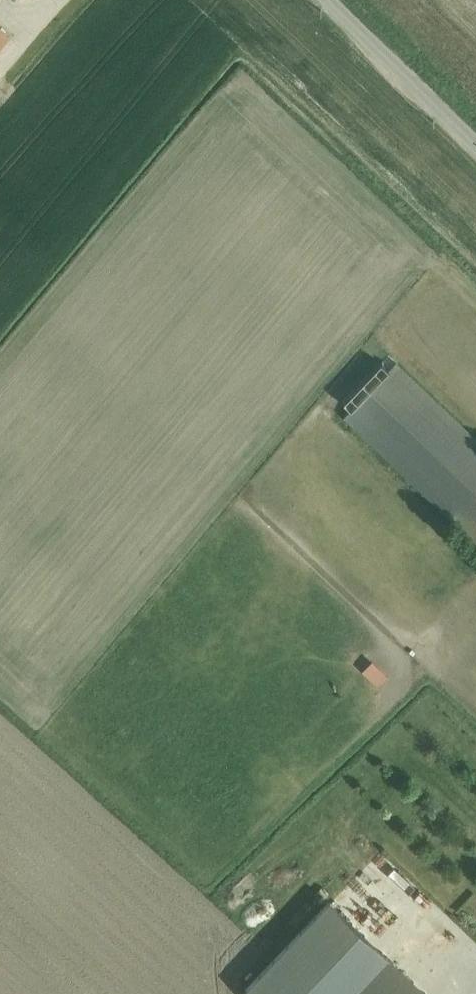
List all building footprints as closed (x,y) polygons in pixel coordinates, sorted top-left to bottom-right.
[(9,36),(0,27),(0,46),(9,36)] [(344,418),(460,528),(475,511),(475,437),(399,364),(344,418)] [(460,528),(475,544),(475,511),(460,528)] [(389,956),(330,900),(243,992),(245,993),(353,993),(389,956)] [(353,993),(429,993),(389,956),(353,993)]
